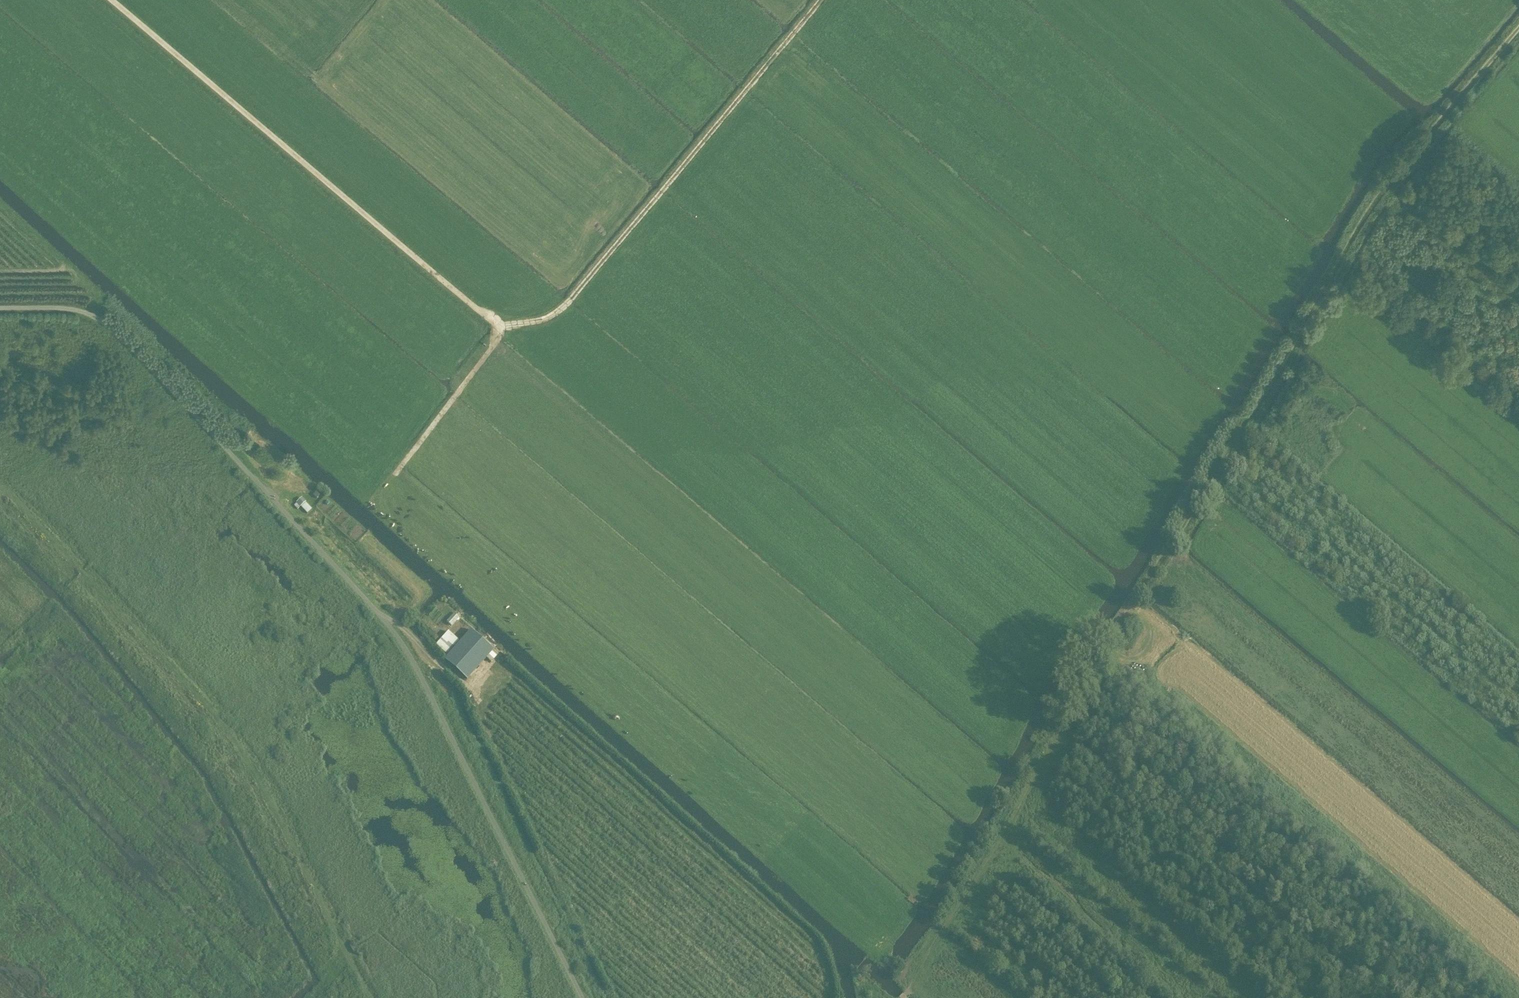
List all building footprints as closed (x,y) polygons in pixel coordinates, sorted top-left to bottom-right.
[(302,498),(294,505),(297,509),(300,506),(307,514),(312,510),(302,498)] [(471,630),(444,660),(467,681),(494,650),(471,630)]
